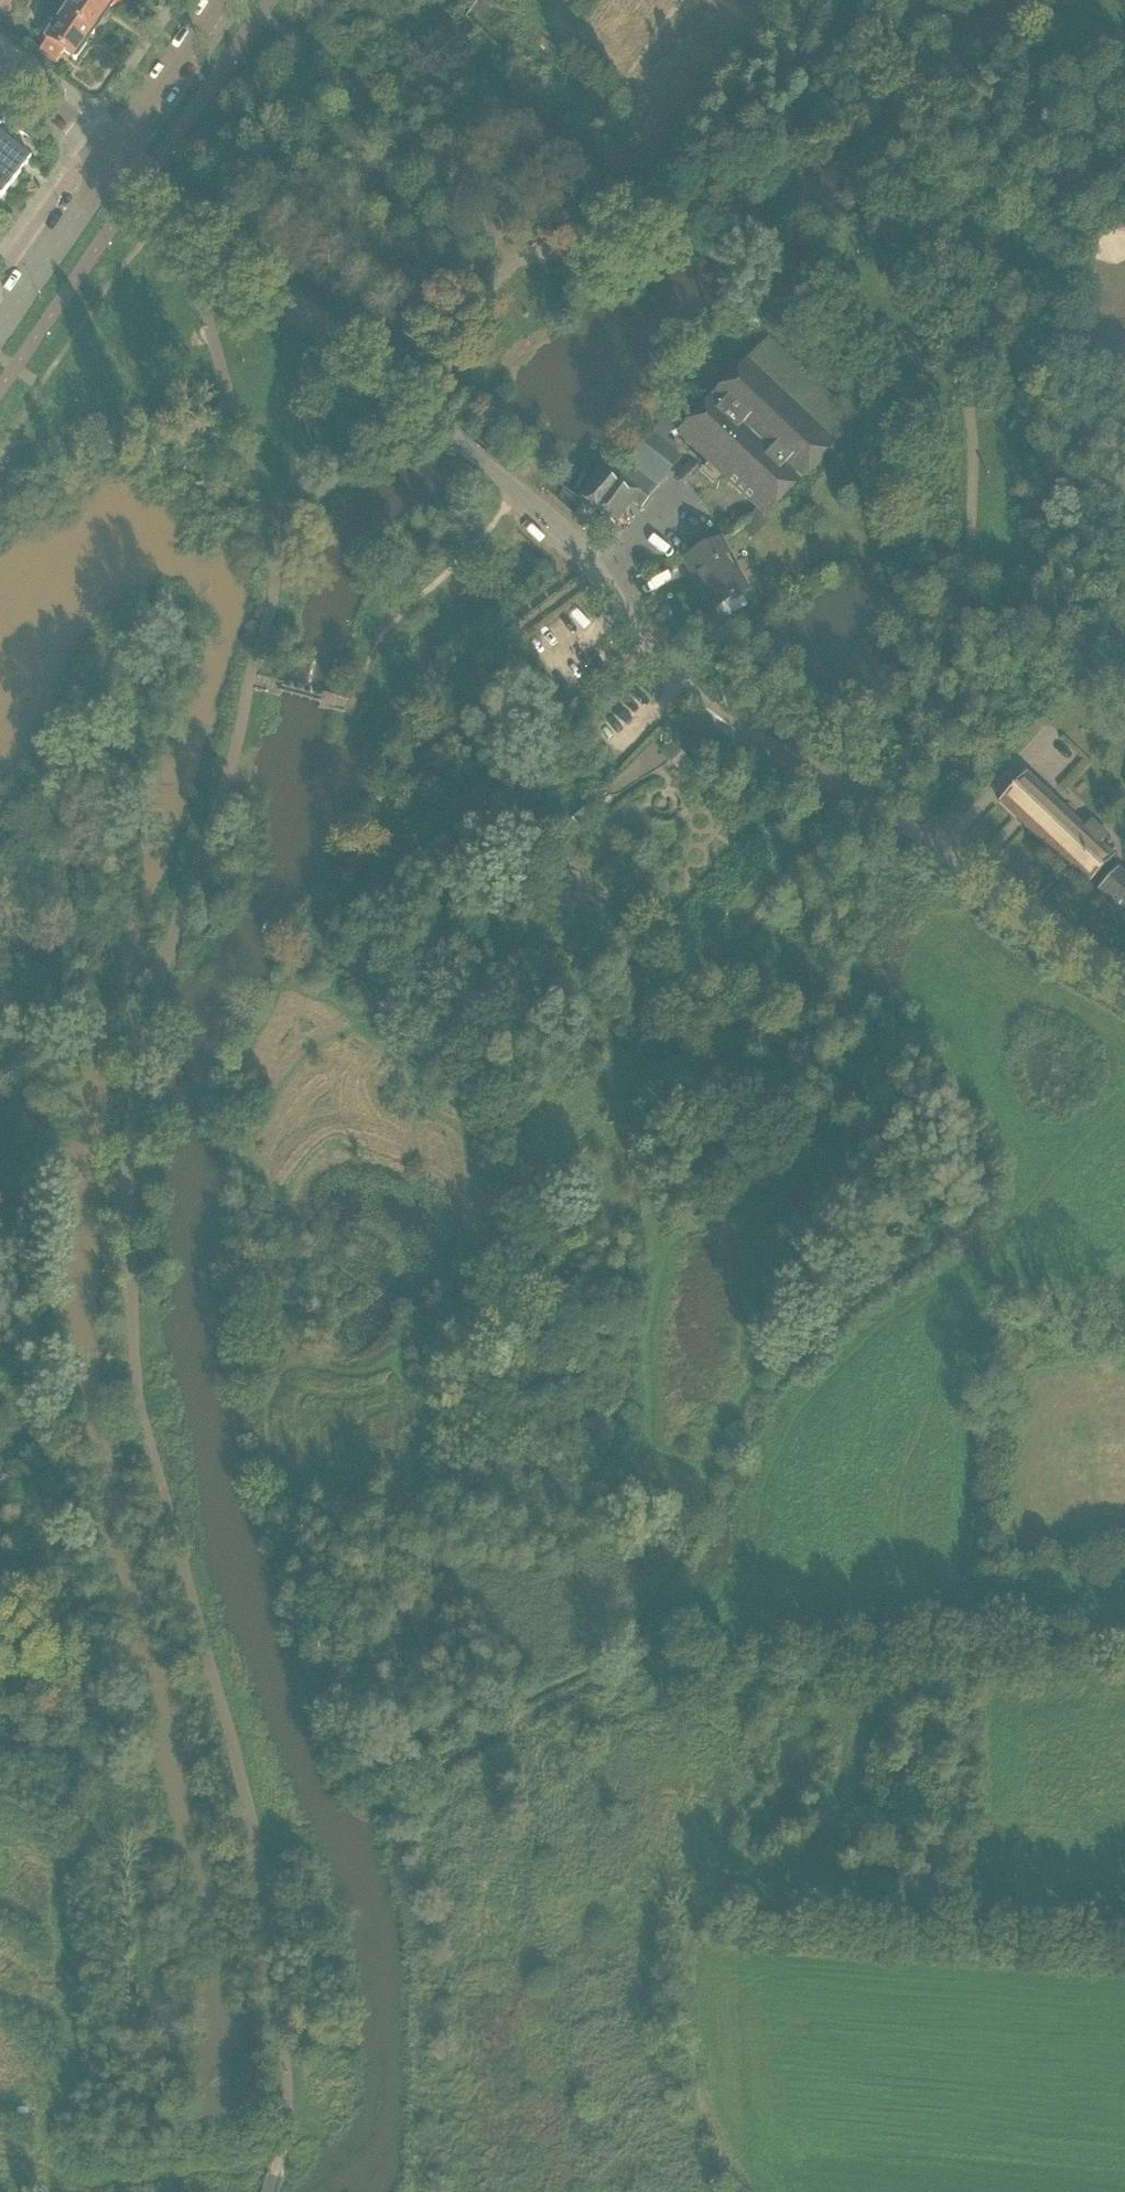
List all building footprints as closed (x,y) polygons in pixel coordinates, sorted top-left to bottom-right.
[(4,10),(10,0),(0,0),(0,7),(4,10)] [(63,12),(93,33),(94,33),(91,31),(108,7),(110,8),(111,8),(99,0),(71,0),(63,12)] [(47,40),(39,52),(56,63),(64,51),(76,59),(76,58),(74,57),(91,33),(93,34),(93,33),(63,12),(54,6),(46,18),(55,24),(45,38),(47,40)] [(602,125),(610,130),(621,116),(613,110),(602,125)] [(0,196),(30,158),(0,135),(0,196)] [(676,436),(757,508),(740,526),(752,537),(837,442),(789,400),(802,385),(792,375),(801,365),(767,335),(676,436)] [(604,464),(582,499),(582,500),(584,501),(613,523),(632,498),(642,506),(657,486),(680,456),(665,445),(650,433),(626,465),(629,467),(622,478),(608,468),(604,464)] [(708,610),(748,596),(727,537),(687,552),(708,610)] [(674,763),(681,771),(688,764),(681,757),(671,746),(664,753),(674,763)] [(998,802),(1087,885),(1114,856),(1100,843),(1107,835),(1090,819),(1083,827),(1024,774),(998,802)] [(583,809),(571,819),(580,828),(591,818),(583,809)] [(1111,907),(1124,921),(1124,877),(1117,870),(1095,893),(1111,907)]
